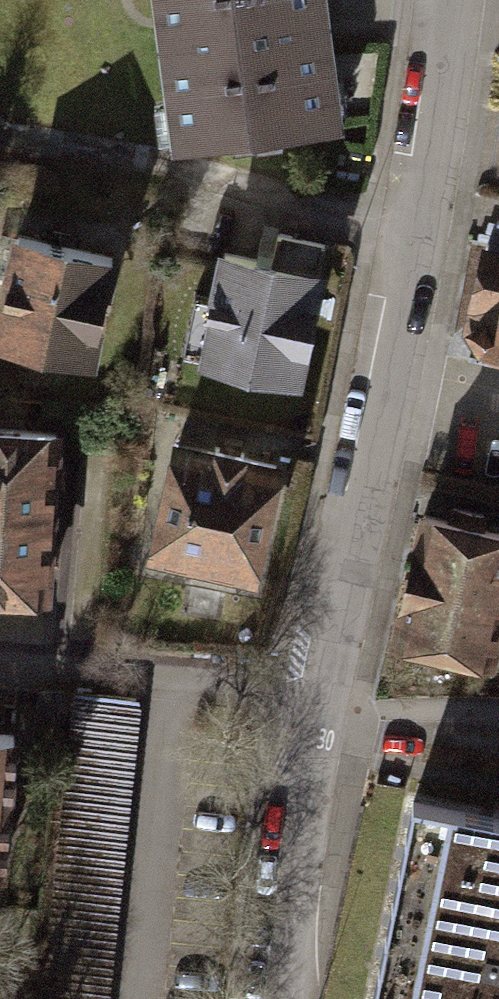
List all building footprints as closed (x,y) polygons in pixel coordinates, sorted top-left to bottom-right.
[(183,133),(333,114),(319,0),(166,0),(183,133)] [(496,217),(471,335),(498,341),(498,217),(496,217)] [(18,229),(0,304),(0,333),(93,357),(115,254),(18,229)] [(274,257),(229,248),(206,354),(297,374),(326,241),(280,231),(274,257)] [(0,425),(0,508),(53,512),(58,431),(0,425)] [(278,463),(179,437),(156,552),(253,570),(278,463)] [(0,512),(0,589),(46,591),(53,515),(0,512)] [(402,636),(494,660),(498,637),(498,531),(429,514),(402,636)] [(82,690),(43,998),(119,998),(157,699),(82,690)] [(0,733),(0,861),(3,861),(15,735),(0,733)] [(379,998),(498,998),(498,822),(418,806),(379,998)]
